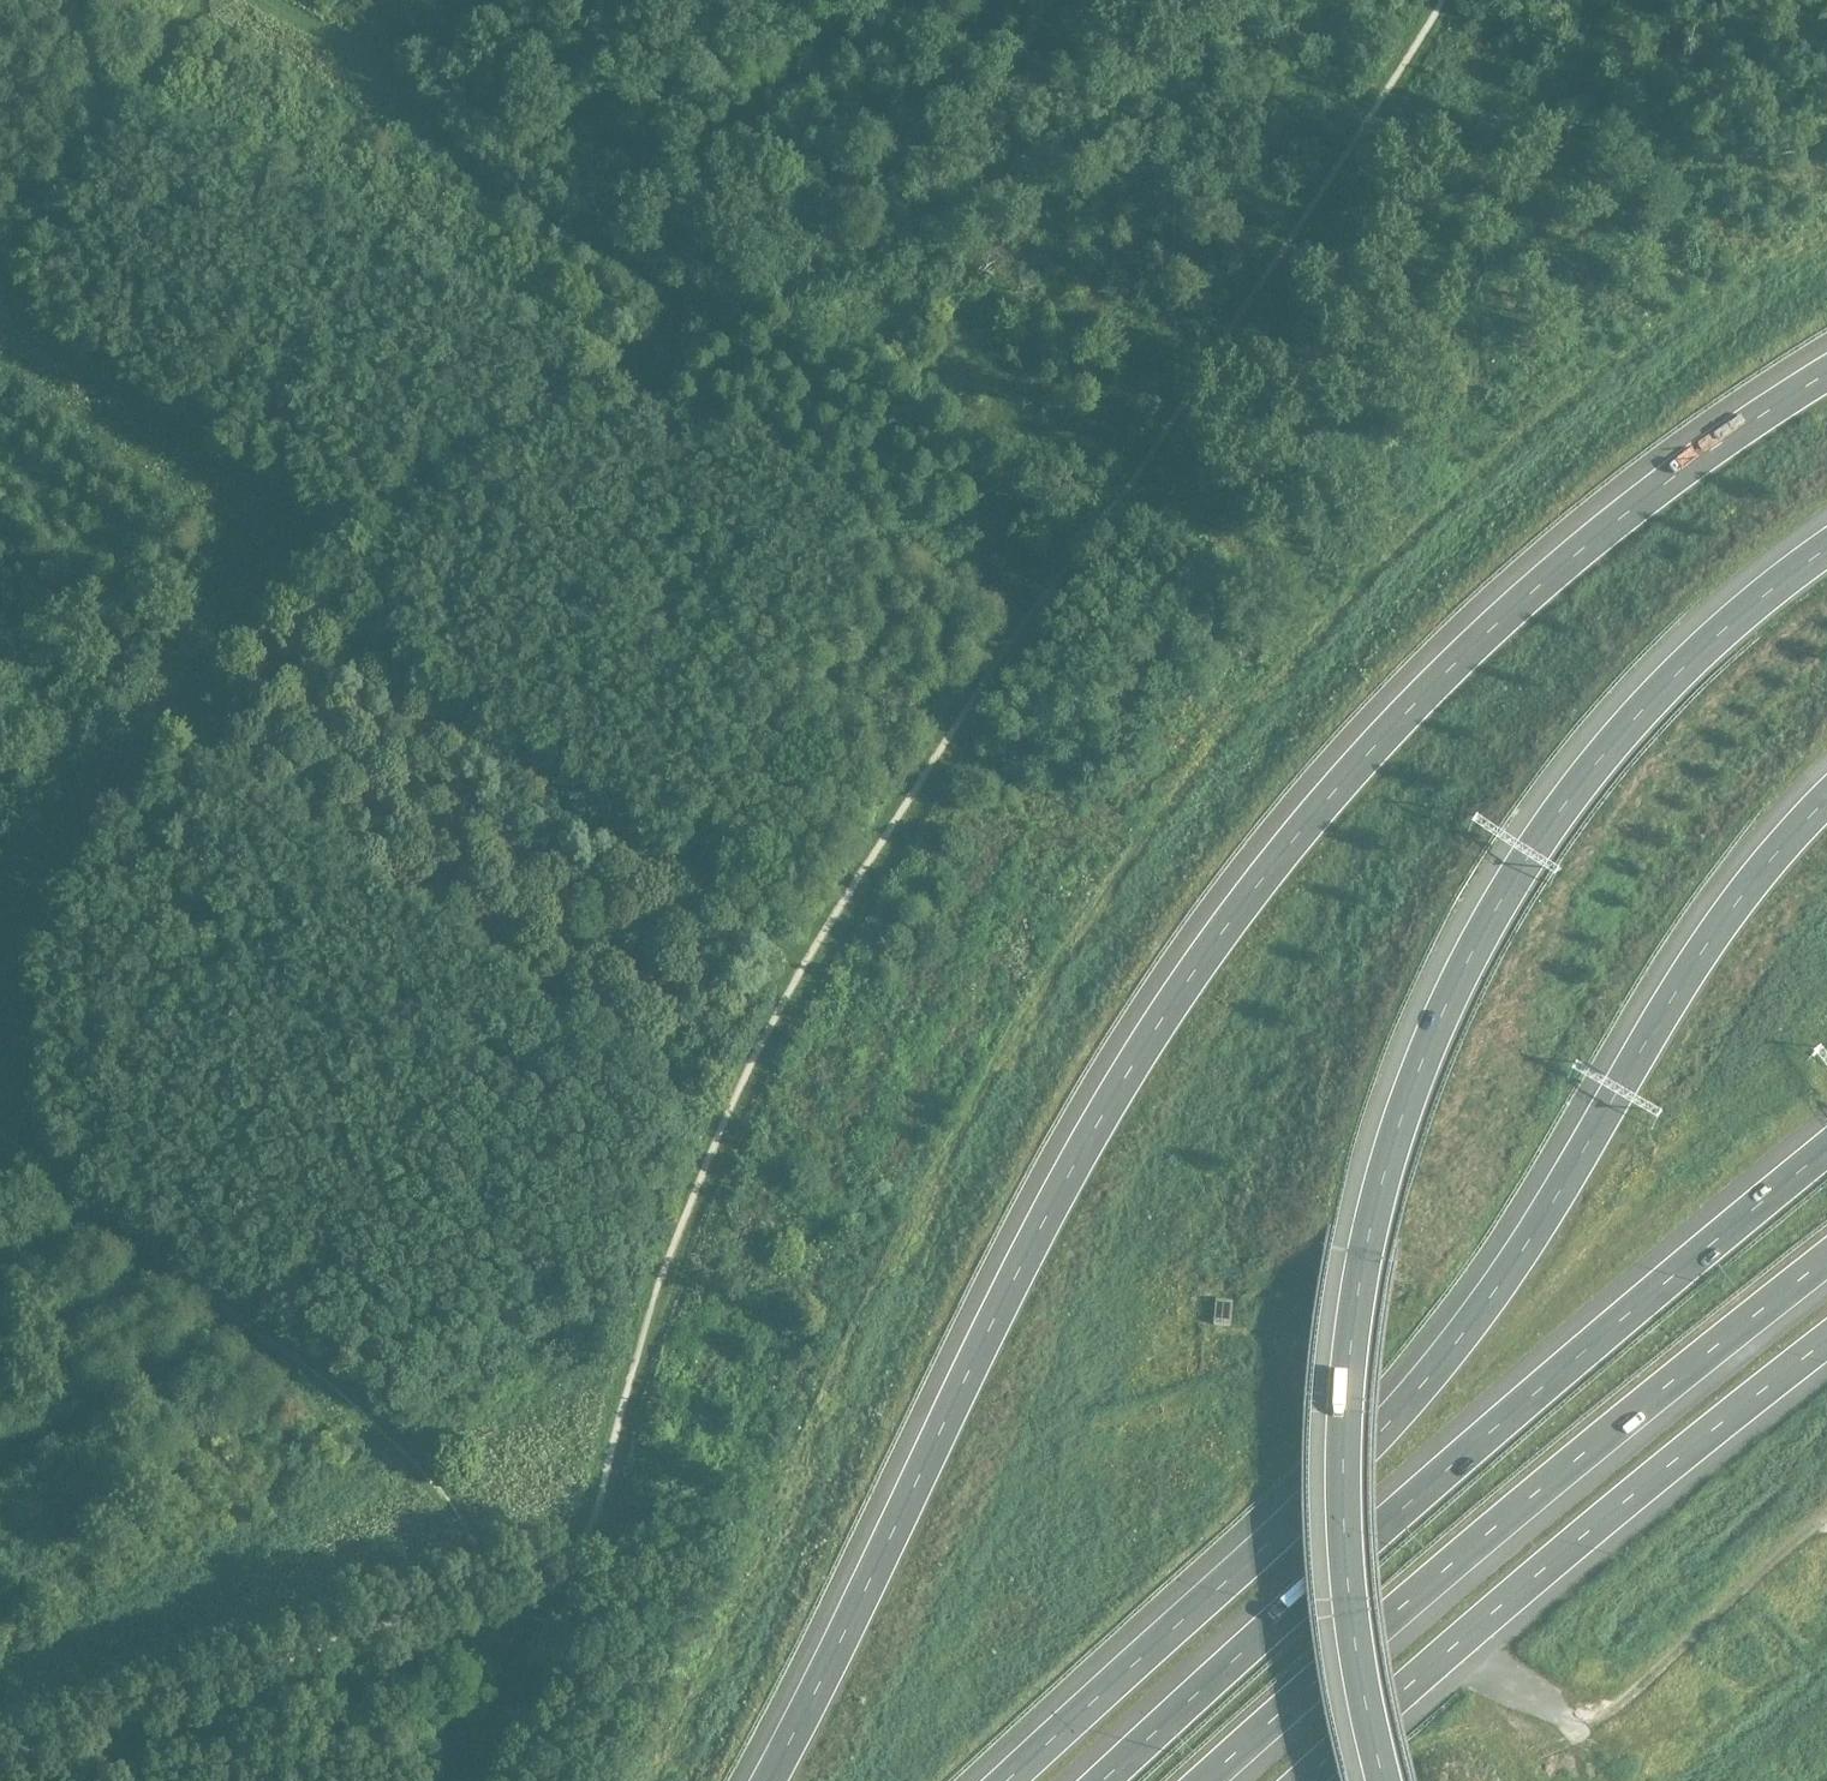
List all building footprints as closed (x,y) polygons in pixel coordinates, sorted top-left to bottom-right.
[(1230,1326),(1232,1301),(1216,1299),(1214,1325),(1230,1326)]
